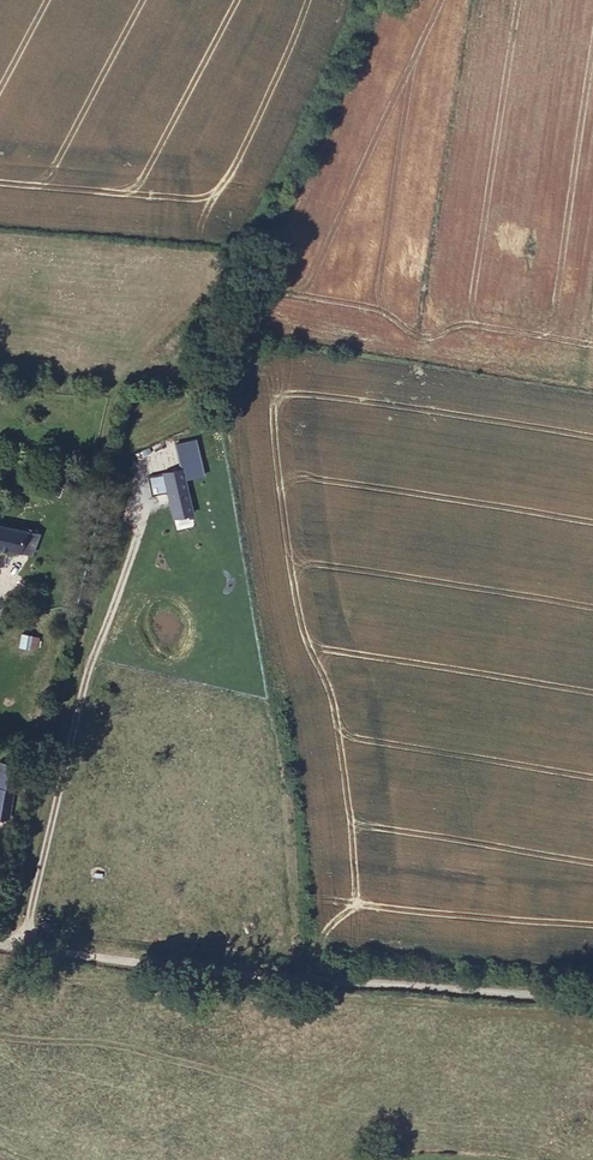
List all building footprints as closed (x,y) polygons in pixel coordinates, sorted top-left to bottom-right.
[(184,466),(164,469),(171,506),(190,503),(184,466)] [(0,519),(0,540),(29,548),(34,528),(0,519)] [(36,649),(40,636),(19,629),(15,644),(36,649)] [(16,776),(19,764),(0,758),(0,772),(16,776)] [(11,799),(16,776),(0,772),(0,796),(11,799)] [(11,799),(0,796),(0,814),(7,816),(11,799)] [(251,914),(264,920),(270,906),(257,900),(250,913),(251,914)] [(259,929),(264,920),(251,914),(246,922),(259,929)]
